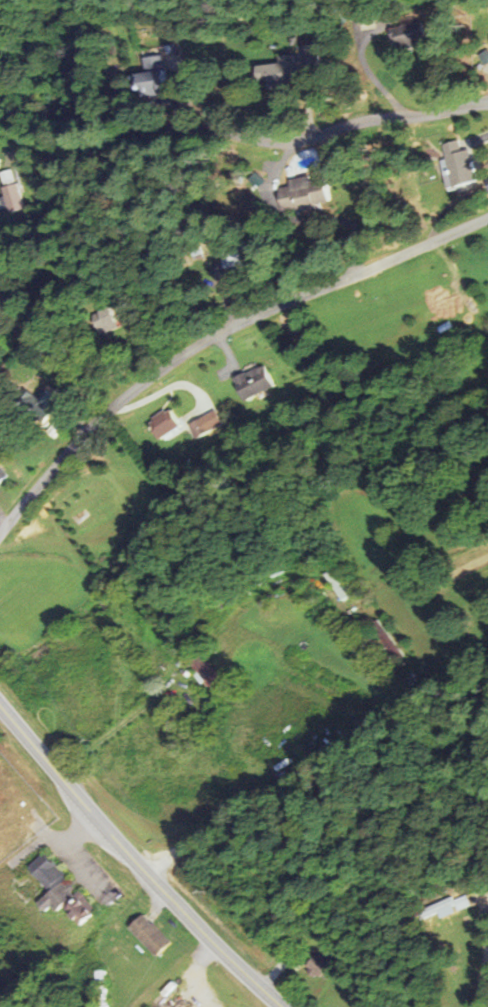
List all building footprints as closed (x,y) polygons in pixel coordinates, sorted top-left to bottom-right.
[(425,38),(419,20),(388,30),(395,49),(425,38)] [(255,65),(256,88),(301,85),(300,69),(317,68),(316,44),(297,45),(297,54),(277,55),(278,63),(255,65)] [(142,57),(144,72),(131,74),(134,94),(167,89),(162,54),(142,57)] [(440,160),(446,187),(476,180),(469,148),(461,150),(458,139),(441,143),(445,159),(440,160)] [(3,185),(15,182),(12,169),(1,172),(3,185)] [(278,188),(282,209),(295,206),(296,212),(315,208),(314,204),(328,201),(323,178),(308,181),(307,175),(288,179),(289,185),(278,188)] [(9,213),(24,208),(16,182),(1,187),(9,213)] [(224,269),(239,268),(239,255),(223,256),(224,269)] [(99,335),(116,327),(107,305),(90,312),(99,335)] [(242,401),(274,386),(264,363),(232,378),(242,401)] [(146,423),(158,440),(181,424),(170,407),(146,423)] [(188,422),(194,436),(221,426),(215,411),(188,422)] [(207,688),(220,678),(201,653),(190,661),(198,672),(196,674),(207,688)] [(26,869),(48,891),(35,904),(43,912),(49,906),(55,912),(59,907),(77,926),(95,909),(76,889),(42,854),(26,869)] [(426,917),(440,912),(441,917),(471,906),(467,895),(453,899),(453,898),(423,908),(426,917)] [(127,927),(156,957),(171,943),(143,913),(127,927)] [(331,965),(315,953),(304,967),(320,979),(331,965)]
